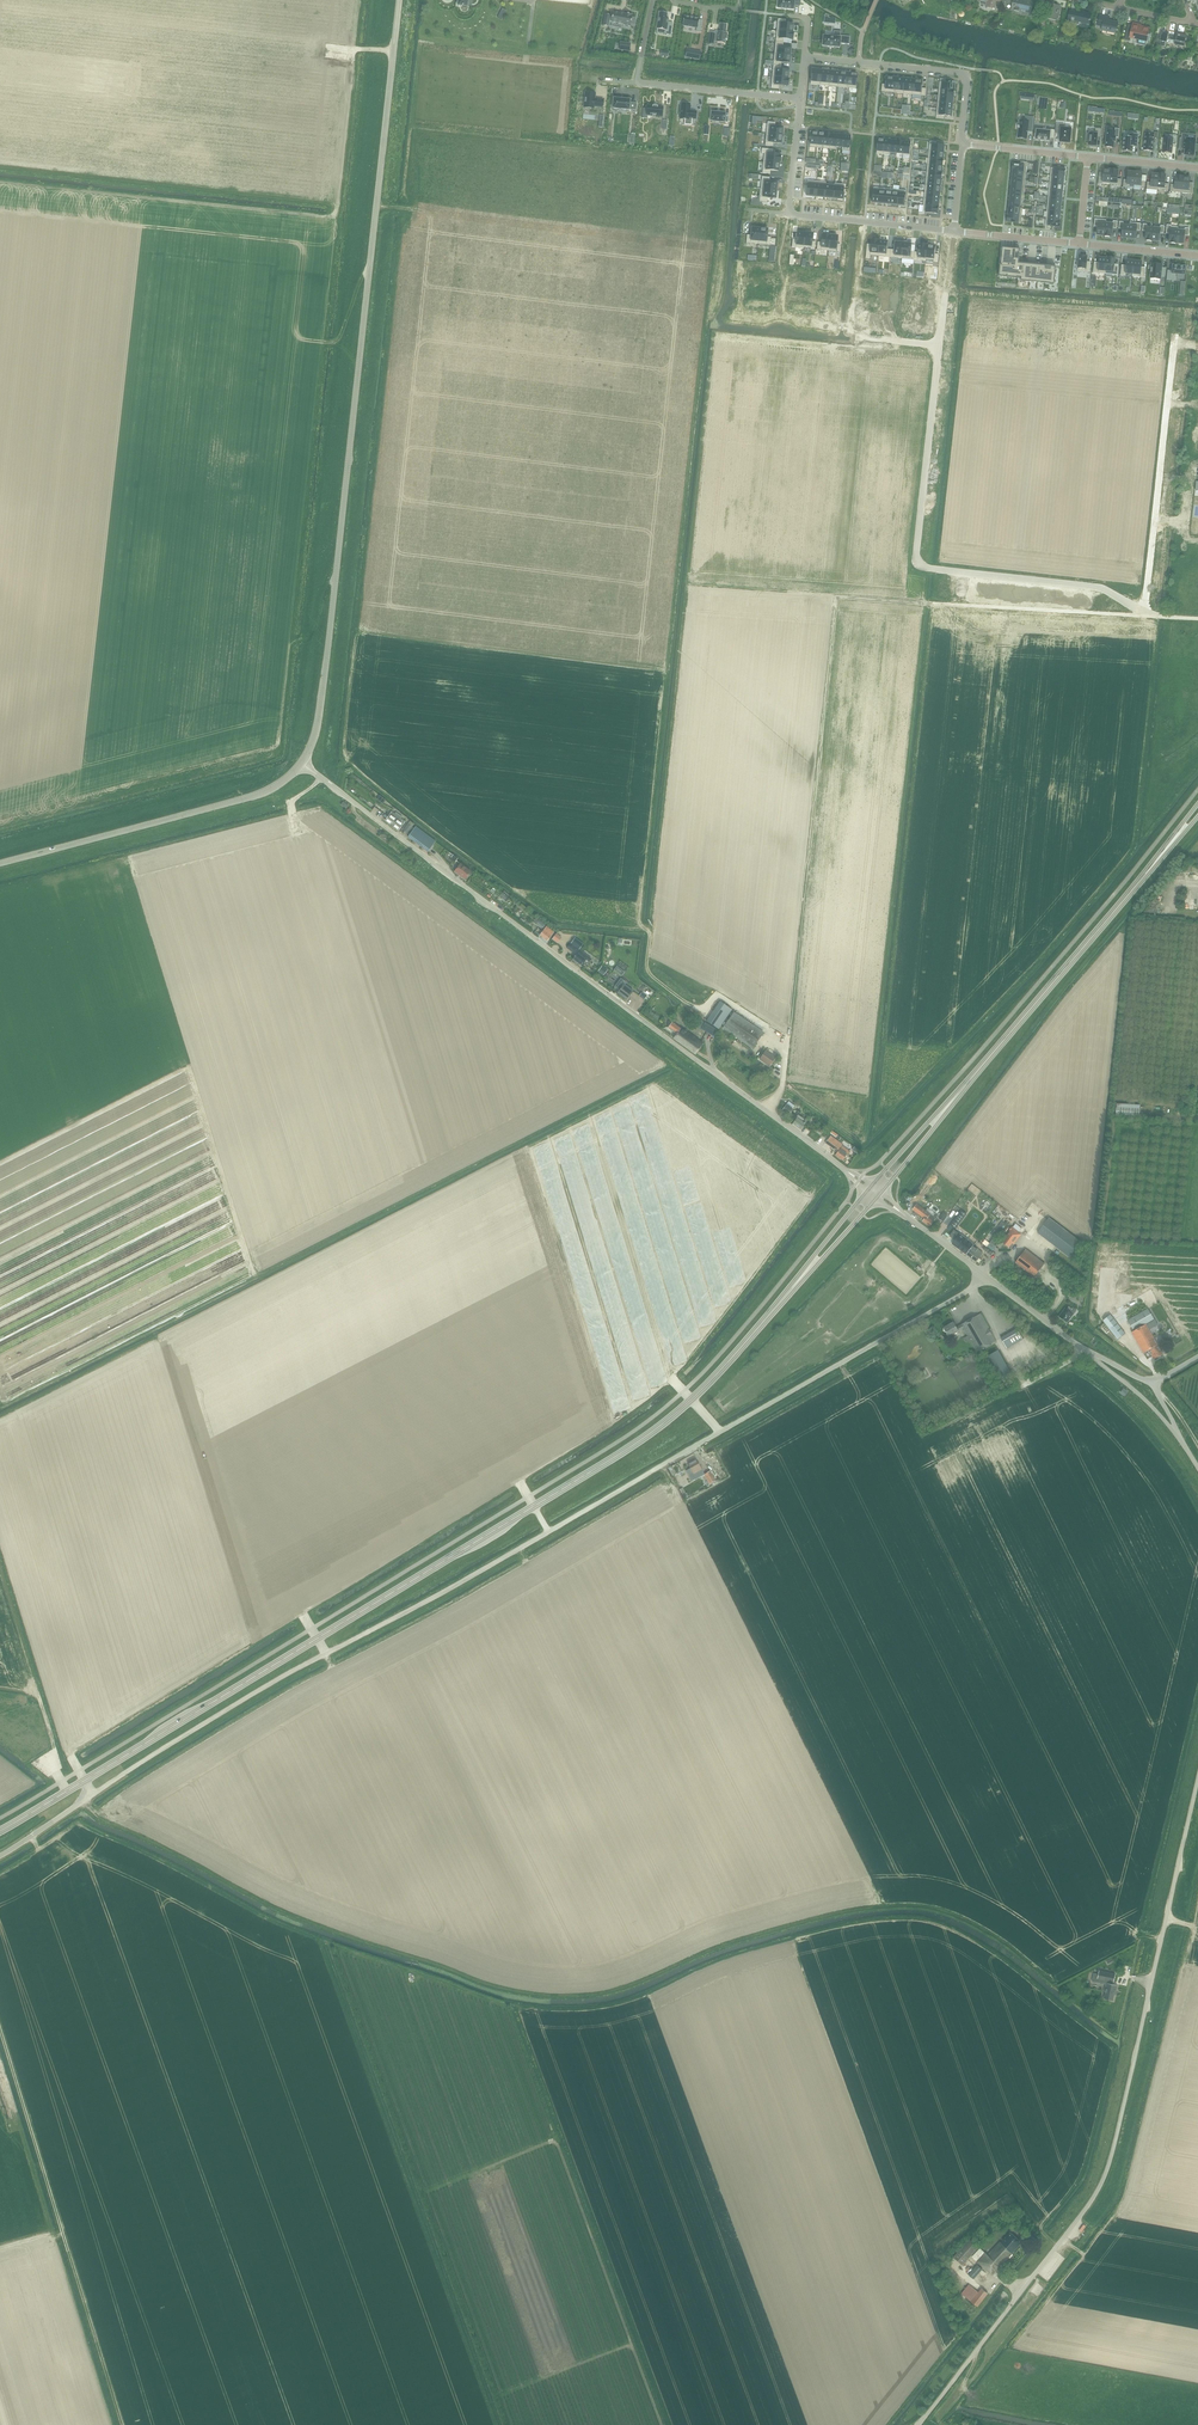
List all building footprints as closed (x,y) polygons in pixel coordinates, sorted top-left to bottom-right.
[(469,0),(458,0),(457,6),(463,7),(464,8),(466,8),(467,8),(467,7),(468,7),(469,0)] [(777,8),(794,10),(794,5),(800,6),(800,0),(778,0),(777,8)] [(977,1),(986,3),(985,7),(996,9),(997,5),(999,5),(1001,0),(977,0),(977,1)] [(1026,0),(1005,0),(1004,2),(1012,4),(1011,11),(1031,15),(1034,2),(1026,0)] [(1044,4),(1041,16),(1058,20),(1061,8),(1056,6),(1056,5),(1054,5),(1053,6),(1044,4)] [(1089,25),(1092,14),(1077,11),(1076,14),(1070,12),(1068,23),(1079,26),(1080,23),(1089,25)] [(605,14),(603,25),(609,26),(609,22),(624,24),(623,25),(631,27),(631,23),(635,23),(636,17),(632,17),(633,15),(632,15),(632,14),(630,14),(625,13),(624,14),(613,12),(612,17),(611,17),(611,15),(605,14)] [(660,12),(657,28),(665,30),(665,34),(671,35),(673,23),(668,22),(669,19),(667,18),(668,13),(660,12)] [(824,17),(824,23),(835,24),(836,18),(828,18),(829,15),(827,14),(825,14),(825,17),(824,17)] [(701,32),(702,23),(698,22),(699,18),(692,17),(685,16),(683,26),(697,28),(696,32),(701,32)] [(1100,16),(1097,27),(1102,28),(1101,31),(1116,34),(1118,23),(1109,21),(1109,18),(1100,16)] [(778,19),(777,31),(779,31),(793,32),(794,24),(785,23),(786,20),(778,19)] [(710,32),(708,44),(713,45),(714,45),(715,42),(717,42),(725,43),(725,39),(727,39),(728,33),(726,33),(727,25),(720,23),(719,32),(715,31),(715,33),(710,32)] [(1128,25),(1125,40),(1130,41),(1130,39),(1138,41),(1138,43),(1145,45),(1146,42),(1147,43),(1147,41),(1149,42),(1151,34),(1149,33),(1150,29),(1141,27),(1141,25),(1133,23),(1133,26),(1128,25)] [(776,39),(776,42),(783,43),(784,40),(793,41),(793,32),(779,31),(777,31),(776,39)] [(1159,41),(1158,45),(1165,47),(1166,43),(1167,43),(1168,39),(1175,41),(1175,43),(1174,45),(1185,47),(1185,45),(1185,43),(1186,41),(1187,41),(1187,39),(1186,39),(1187,36),(1177,34),(1176,37),(1168,35),(1168,34),(1161,32),(1159,41)] [(823,33),(822,45),(831,46),(840,47),(840,44),(850,45),(851,36),(823,33)] [(621,42),(620,50),(629,51),(630,51),(631,43),(628,43),(621,42)] [(776,42),(775,54),(776,54),(790,55),(791,47),(783,46),(783,43),(776,42)] [(686,53),(686,57),(700,59),(701,52),(691,50),(690,54),(686,53)] [(775,54),(774,65),(781,66),(781,63),(789,63),(790,55),(776,54),(775,54)] [(774,65),(772,77),(774,77),(788,79),(789,70),(781,70),(781,66),(774,65)] [(812,69),(811,82),(820,83),(821,70),(812,69)] [(821,70),(820,83),(829,84),(830,71),(821,70)] [(830,71),(829,84),(838,85),(839,71),(830,71)] [(839,71),(838,85),(847,86),(848,72),(839,71)] [(848,72),(847,86),(856,86),(857,73),(848,72)] [(772,77),(771,88),(779,89),(779,86),(787,87),(788,79),(774,77),(772,77)] [(882,85),(882,91),(886,92),(895,92),(895,91),(896,77),(887,77),(886,85),(882,84),(882,85)] [(895,91),(895,92),(904,93),(904,92),(905,78),(896,77),(895,91)] [(904,92),(904,93),(913,94),(913,92),(914,79),(905,78),(904,92)] [(913,92),(913,94),(921,95),(925,96),(926,89),(922,88),(923,80),(914,79),(913,92)] [(585,93),(584,108),(594,109),(594,106),(603,107),(604,100),(595,99),(596,94),(585,93)] [(614,98),(613,108),(636,111),(637,103),(630,102),(630,100),(614,98)] [(845,106),(844,109),(855,110),(856,106),(849,105),(850,102),(845,102),(845,106)] [(643,109),(642,118),(647,118),(647,115),(662,117),(663,107),(647,105),(647,109),(643,109)] [(681,105),(680,119),(685,120),(685,124),(692,125),(692,119),(696,119),(697,112),(690,111),(691,106),(681,105)] [(711,111),(710,121),(725,123),(725,122),(726,116),(726,113),(711,111)] [(1020,120),(1018,137),(1027,139),(1028,132),(1032,132),(1033,122),(1034,117),(1026,116),(1025,121),(1020,120)] [(768,122),(766,134),(782,136),(783,128),(775,127),(775,123),(768,122)] [(1057,125),(1056,133),(1061,133),(1060,143),(1070,144),(1072,130),(1064,129),(1064,126),(1057,125)] [(1090,133),(1089,145),(1090,145),(1090,147),(1094,147),(1094,146),(1097,146),(1097,141),(1097,137),(1101,138),(1102,129),(1095,128),(1095,133),(1090,133)] [(1106,147),(1114,148),(1114,142),(1115,142),(1116,138),(1119,138),(1120,128),(1115,128),(1115,132),(1107,131),(1106,147)] [(1035,134),(1034,138),(1035,138),(1035,140),(1050,141),(1050,138),(1054,138),(1055,130),(1051,130),(1051,131),(1036,129),(1036,134),(1035,134)] [(810,144),(810,147),(816,148),(818,132),(811,131),(811,139),(810,144)] [(818,132),(816,148),(823,148),(825,132),(818,132)] [(825,132),(823,148),(830,149),(831,133),(825,132)] [(831,133),(830,149),(836,150),(836,148),(836,147),(838,134),(831,133)] [(1145,136),(1144,151),(1153,152),(1155,140),(1158,140),(1159,133),(1155,133),(1155,136),(1145,136)] [(1182,134),(1183,133),(1182,133),(1182,138),(1180,138),(1179,150),(1179,147),(1184,148),(1184,149),(1185,149),(1185,155),(1189,155),(1189,157),(1194,157),(1195,150),(1196,150),(1197,145),(1195,145),(1196,135),(1182,134)] [(766,134),(765,146),(773,147),(773,143),(781,144),(782,136),(766,134)] [(842,149),(842,150),(849,151),(851,135),(844,134),(842,148),(842,149)] [(1124,136),(1123,151),(1132,152),(1133,147),(1137,147),(1137,144),(1138,134),(1130,134),(1130,137),(1124,136)] [(1173,138),(1164,137),(1163,152),(1172,153),(1173,143),(1176,143),(1177,135),(1173,135),(1173,138)] [(878,138),(877,154),(884,155),(885,139),(878,138)] [(885,139),(884,155),(890,155),(890,153),(892,139),(885,139)] [(903,154),(903,155),(910,156),(911,141),(904,141),(903,154)] [(930,143),(930,150),(945,152),(945,145),(930,143)] [(762,149),(762,154),(764,154),(764,161),(779,163),(780,155),(772,154),(773,150),(765,150),(762,149)] [(930,150),(929,157),(944,159),(945,152),(930,150)] [(929,157),(928,164),(943,166),(944,159),(929,157)] [(764,161),(762,173),(770,174),(771,170),(779,171),(779,163),(764,161)] [(1013,164),(1012,170),(1013,170),(1013,171),(1026,173),(1027,162),(1021,162),(1021,165),(1013,164)] [(928,164),(927,171),(943,173),(943,166),(928,164)] [(1051,168),(1051,175),(1064,177),(1064,175),(1065,176),(1066,170),(1051,168)] [(1105,169),(1104,169),(1103,177),(1099,177),(1099,184),(1103,185),(1103,183),(1110,184),(1111,170),(1110,170),(1110,168),(1105,168),(1105,169)] [(1111,170),(1110,184),(1117,185),(1117,186),(1121,186),(1122,179),(1118,179),(1119,170),(1118,170),(1111,169),(1111,170)] [(927,171),(927,178),(942,180),(943,173),(927,171)] [(1013,171),(1012,179),(1026,180),(1026,173),(1013,171)] [(1135,172),(1128,171),(1128,180),(1124,179),(1123,187),(1127,187),(1127,184),(1134,185),(1135,172)] [(1142,173),(1135,172),(1134,185),(1141,186),(1141,189),(1144,189),(1145,182),(1142,181),(1142,173)] [(1148,182),(1147,189),(1158,190),(1158,189),(1159,175),(1152,174),(1151,182),(1148,182)] [(1159,175),(1158,189),(1164,190),(1164,191),(1168,191),(1169,184),(1165,184),(1166,175),(1165,175),(1159,174),(1159,175)] [(1051,175),(1050,182),(1064,184),(1064,177),(1051,175)] [(1184,176),(1177,176),(1176,176),(1175,185),(1171,184),(1170,192),(1182,193),(1183,177),(1184,176)] [(1185,177),(1183,177),(1182,193),(1193,194),(1193,186),(1190,186),(1190,178),(1189,178),(1189,176),(1185,176),(1185,177)] [(761,189),(776,190),(777,182),(773,181),(769,181),(769,178),(762,177),(761,189)] [(927,178),(926,185),(941,187),(942,180),(927,178)] [(1012,179),(1012,186),(1025,187),(1026,180),(1012,179)] [(806,196),(815,196),(817,184),(817,182),(808,181),(806,196)] [(817,184),(815,196),(824,197),(825,197),(826,186),(826,185),(826,183),(817,182),(817,184)] [(1050,182),(1049,190),(1063,191),(1064,184),(1050,182)] [(835,186),(833,198),(842,199),(844,184),(835,183),(835,186)] [(826,186),(825,197),(833,198),(835,186),(834,186),(826,185),(826,186)] [(926,185),(925,192),(940,193),(941,187),(926,185)] [(1012,186),(1011,193),(1024,194),(1025,187),(1012,186)] [(874,187),(872,202),(879,203),(880,191),(880,188),(874,187)] [(880,191),(879,203),(885,204),(886,192),(887,189),(880,188),(880,191)] [(760,199),(760,202),(762,202),(767,202),(768,198),(775,199),(776,190),(761,189),(760,199)] [(886,192),(885,204),(892,204),(893,192),(893,189),(887,189),(886,192)] [(893,192),(892,204),(898,205),(899,193),(900,190),(893,189),(893,192)] [(899,193),(898,205),(905,206),(906,193),(906,191),(900,190),(899,193)] [(1049,190),(1049,197),(1062,198),(1063,191),(1049,190)] [(925,192),(925,199),(940,200),(940,193),(925,192)] [(1011,193),(1010,200),(1021,201),(1024,202),(1024,194),(1011,193)] [(1049,197),(1048,204),(1061,205),(1062,198),(1049,197)] [(925,199),(924,206),(939,207),(940,200),(925,199)] [(1010,200),(1009,207),(1020,208),(1021,201),(1010,200)] [(1048,204),(1047,211),(1061,213),(1061,205),(1048,204)] [(923,212),(923,213),(938,214),(939,207),(924,206),(923,212)] [(1009,207),(1009,214),(1022,216),(1023,208),(1020,208),(1009,207)] [(1047,211),(1046,218),(1060,220),(1061,213),(1047,211)] [(1008,216),(1007,222),(1021,223),(1022,216),(1009,214),(1008,216)] [(1046,218),(1045,229),(1050,229),(1050,226),(1060,227),(1060,221),(1060,220),(1046,218)] [(1095,219),(1094,226),(1098,227),(1097,235),(1104,236),(1105,236),(1106,222),(1106,220),(1095,219)] [(1104,236),(1111,237),(1111,236),(1112,237),(1113,228),(1117,228),(1117,221),(1113,221),(1113,222),(1106,222),(1105,236),(1104,236)] [(1120,222),(1119,229),(1123,229),(1122,238),(1129,238),(1130,225),(1123,225),(1124,222),(1120,222)] [(1130,225),(1129,238),(1136,239),(1137,230),(1140,231),(1141,224),(1130,223),(1130,225)] [(1143,224),(1143,231),(1146,231),(1145,240),(1146,240),(1146,241),(1153,241),(1152,241),(1154,228),(1153,228),(1147,227),(1147,224),(1143,224)] [(1167,225),(1166,233),(1170,234),(1169,242),(1170,242),(1170,243),(1177,244),(1177,243),(1178,229),(1178,227),(1171,227),(1171,225),(1167,225)] [(1154,228),(1152,241),(1153,241),(1159,241),(1160,233),(1164,233),(1165,226),(1161,226),(1161,227),(1154,226),(1153,228),(1154,228)] [(747,235),(746,243),(758,244),(760,228),(752,228),(751,236),(747,235)] [(760,228),(758,244),(770,245),(771,238),(767,237),(768,229),(760,228)] [(1178,229),(1177,243),(1184,244),(1185,235),(1189,236),(1189,228),(1185,228),(1185,230),(1178,229)] [(792,240),(791,247),(803,249),(803,247),(803,246),(805,233),(797,232),(796,240),(792,240)] [(803,246),(803,247),(811,248),(811,249),(815,250),(815,242),(812,242),(812,234),(805,233),(803,246)] [(818,242),(817,250),(828,251),(829,248),(830,235),(822,235),(821,242),(818,242)] [(829,248),(828,251),(840,252),(840,244),(837,244),(838,236),(830,235),(829,248)] [(867,247),(866,258),(870,259),(871,256),(878,256),(880,241),(871,240),(870,247),(867,247)] [(880,241),(878,256),(890,257),(891,250),(886,249),(887,241),(880,241)] [(891,250),(890,257),(902,259),(904,243),(895,242),(895,250),(891,250)] [(904,243),(902,259),(914,260),(915,252),(910,252),(911,244),(904,243)] [(915,252),(914,260),(926,261),(927,260),(928,245),(920,245),(919,253),(915,252)] [(928,245),(927,260),(934,260),(934,262),(938,262),(939,254),(935,254),(936,246),(928,245)] [(1004,249),(1001,276),(1017,278),(1017,277),(1022,277),(1022,281),(1054,284),(1056,268),(1021,264),(1018,264),(1020,250),(1004,248),(1004,249)] [(1078,269),(1077,271),(1086,272),(1090,272),(1091,264),(1087,264),(1088,256),(1079,255),(1078,269)] [(1094,263),(1094,273),(1098,273),(1105,274),(1106,271),(1108,258),(1099,257),(1099,263),(1094,263)] [(1106,271),(1105,274),(1106,274),(1113,275),(1114,275),(1118,275),(1119,265),(1115,264),(1115,258),(1108,257),(1108,258),(1106,271)] [(1122,265),(1121,275),(1125,276),(1125,273),(1133,274),(1134,261),(1127,260),(1126,266),(1122,265)] [(1133,274),(1133,277),(1141,277),(1145,278),(1146,268),(1142,267),(1142,262),(1134,261),(1133,274)] [(1151,263),(1150,279),(1161,280),(1162,277),(1165,277),(1166,268),(1163,268),(1163,264),(1151,263)] [(1168,270),(1167,280),(1176,281),(1176,275),(1186,275),(1186,266),(1172,264),(1172,271),(1168,270)] [(387,819),(386,820),(399,830),(405,821),(401,818),(402,817),(396,812),(395,814),(392,812),(389,817),(387,819)] [(404,828),(404,830),(408,833),(412,827),(415,824),(410,821),(408,824),(404,828)] [(408,837),(428,852),(435,841),(416,826),(408,837)] [(455,871),(465,879),(471,872),(460,864),(455,871)] [(533,923),(541,928),(543,928),(545,925),(536,918),(533,923)] [(547,926),(540,935),(548,941),(554,932),(547,926)] [(552,939),(558,943),(562,937),(557,934),(552,939)] [(575,938),(571,943),(575,946),(579,949),(581,947),(583,944),(575,938)] [(582,966),(586,959),(589,962),(592,959),(579,949),(575,946),(571,943),(570,943),(567,947),(576,954),(573,959),(582,966)] [(602,966),(597,972),(601,975),(605,969),(602,966)] [(617,966),(614,970),(622,976),(625,972),(617,966)] [(615,986),(620,990),(617,993),(627,1000),(633,991),(624,984),(626,982),(621,978),(615,986)] [(720,1001),(706,1022),(718,1030),(732,1010),(720,1001)] [(753,1048),(764,1032),(734,1012),(723,1027),(753,1048)] [(701,1029),(712,1035),(715,1029),(698,1018),(693,1026),(701,1030),(701,1029)] [(672,1022),(668,1027),(677,1034),(674,1038),(696,1053),(703,1043),(682,1027),(681,1028),(672,1022)] [(766,1050),(760,1058),(770,1065),(776,1057),(766,1050)] [(1140,1118),(1140,1108),(1141,1105),(1117,1103),(1116,1116),(1140,1118)] [(784,1108),(782,1110),(788,1114),(792,1108),(787,1104),(784,1108)] [(795,1121),(793,1123),(795,1125),(798,1127),(801,1129),(807,1121),(806,1120),(805,1120),(798,1114),(796,1117),(797,1118),(795,1121)] [(835,1155),(843,1160),(850,1151),(842,1145),(843,1145),(831,1136),(825,1143),(835,1149),(836,1148),(839,1150),(835,1155)] [(930,1227),(931,1226),(936,1218),(917,1204),(913,1209),(925,1218),(923,1221),(930,1227)] [(950,1225),(948,1229),(950,1231),(953,1227),(954,1227),(956,1229),(959,1225),(967,1214),(962,1210),(954,1220),(953,1221),(950,1225)] [(1049,1218),(1038,1232),(1069,1256),(1081,1241),(1049,1218)] [(1016,1224),(1013,1227),(1017,1230),(1019,1232),(1022,1228),(1016,1224)] [(1009,1247),(1014,1240),(1016,1241),(1018,1237),(1017,1236),(1020,1232),(1017,1230),(1013,1227),(1012,1226),(1009,1230),(1011,1231),(1003,1242),(1009,1247)] [(989,1244),(987,1246),(990,1249),(993,1251),(995,1248),(996,1246),(994,1244),(991,1242),(989,1244)] [(1016,1262),(1035,1276),(1045,1263),(1026,1249),(1016,1262)] [(1075,1312),(1077,1310),(1073,1307),(1072,1308),(1069,1305),(1066,1310),(1065,1309),(1062,1312),(1063,1313),(1060,1317),(1066,1322),(1074,1312),(1075,1312)] [(1149,1350),(1154,1359),(1155,1358),(1155,1360),(1158,1358),(1157,1357),(1163,1353),(1146,1323),(1155,1318),(1149,1308),(1128,1320),(1134,1331),(1132,1332),(1144,1353),(1149,1350)] [(1125,1333),(1111,1314),(1107,1310),(1100,1315),(1103,1320),(1118,1339),(1125,1333)] [(946,1330),(951,1339),(953,1339),(955,1338),(956,1336),(955,1333),(964,1328),(977,1351),(996,1340),(981,1313),(962,1324),(962,1325),(957,1327),(954,1322),(945,1327),(945,1328),(944,1329),(945,1330),(946,1330)] [(1023,1339),(1017,1328),(1001,1337),(1007,1348),(1023,1339)] [(987,1356),(1001,1381),(1012,1374),(999,1350),(987,1356)] [(692,1481),(705,1475),(702,1469),(696,1459),(688,1463),(691,1468),(686,1471),(692,1481)] [(716,1469),(706,1474),(712,1484),(721,1478),(716,1469)] [(1094,1973),(1092,1981),(1097,1982),(1098,1978),(1107,1981),(1106,1984),(1104,1992),(1105,1992),(1104,1998),(1114,2000),(1115,1994),(1116,1995),(1118,1986),(1113,1985),(1116,1974),(1100,1970),(1099,1975),(1094,1973)] [(972,2257),(993,2275),(1022,2242),(1010,2232),(1001,2242),(1000,2241),(988,2255),(980,2248),(972,2257)] [(963,2264),(979,2247),(970,2238),(954,2256),(963,2264)] [(969,2274),(974,2279),(983,2269),(978,2264),(969,2274)] [(964,2302),(967,2297),(978,2306),(988,2293),(982,2288),(979,2292),(969,2284),(962,2293),(959,2297),(964,2302)]
